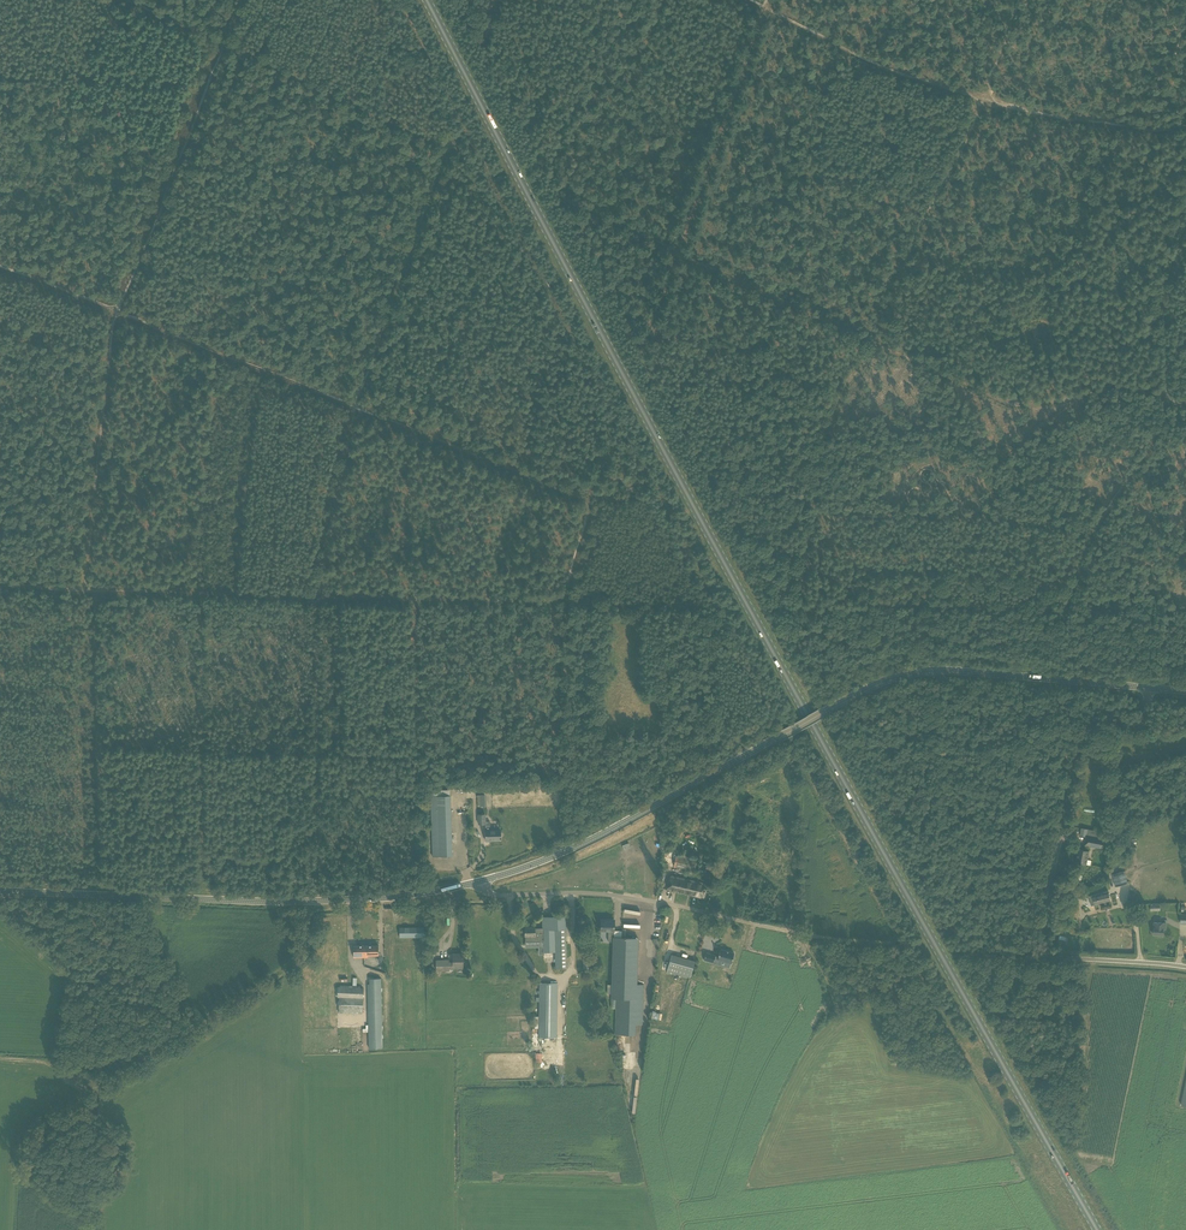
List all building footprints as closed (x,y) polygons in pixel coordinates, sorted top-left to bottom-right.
[(477,795),(478,806),(487,806),(486,794),(477,795)] [(431,796),(433,857),(452,856),(450,796),(431,796)] [(485,824),(486,841),(486,840),(495,840),(495,841),(501,841),(500,831),(490,831),(490,822),(485,822),(484,815),(478,815),(479,824),(485,824)] [(1080,834),(1079,835),(1086,837),(1085,845),(1091,846),(1103,849),(1105,839),(1097,837),(1099,831),(1081,828),(1080,834)] [(1125,833),(1123,840),(1127,841),(1125,848),(1135,851),(1136,847),(1133,846),(1135,839),(1131,838),(1133,831),(1130,830),(1129,834),(1125,833)] [(1076,862),(1086,864),(1088,851),(1077,849),(1076,855),(1077,855),(1076,862)] [(674,867),(695,871),(697,858),(676,854),(665,852),(663,863),(674,865),(674,867)] [(711,876),(712,866),(698,864),(697,875),(711,876)] [(1112,874),(1115,886),(1129,883),(1129,881),(1127,882),(1125,871),(1112,874)] [(667,889),(704,898),(706,885),(670,876),(667,889)] [(1089,897),(1091,906),(1111,901),(1109,892),(1089,897)] [(555,952),(556,969),(567,968),(565,916),(542,917),(542,928),(535,928),(535,927),(525,928),(525,941),(542,941),(542,952),(555,952)] [(618,1035),(636,1035),(636,1024),(643,1025),(644,985),(636,984),(638,945),(638,939),(614,938),(614,920),(601,919),(601,931),(608,931),(608,941),(614,941),(612,985),(608,984),(607,994),(611,994),(611,999),(616,999),(615,1026),(618,1026),(618,1035)] [(1158,936),(1162,937),(1162,935),(1163,935),(1163,929),(1166,929),(1166,923),(1154,922),(1153,934),(1158,935),(1158,936)] [(399,937),(424,937),(424,928),(399,927),(399,937)] [(353,952),(353,958),(368,958),(368,956),(378,956),(378,951),(378,945),(353,946),(353,952)] [(706,953),(704,960),(713,963),(714,959),(717,959),(717,960),(722,961),(726,962),(724,967),(729,968),(730,963),(731,963),(734,953),(720,949),(718,957),(715,956),(715,955),(706,953)] [(436,960),(436,971),(449,970),(449,968),(463,968),(462,953),(453,954),(453,962),(449,962),(448,960),(436,960)] [(675,973),(690,977),(694,961),(671,955),(667,973),(675,975),(675,973)] [(367,984),(369,1048),(382,1048),(381,978),(369,979),(369,984),(367,984)] [(539,1002),(539,1029),(539,1037),(557,1037),(558,983),(539,983),(539,991),(537,991),(537,994),(539,994),(539,997),(536,997),(536,1002),(539,1002)] [(338,1024),(364,1025),(365,1013),(363,1013),(364,988),(360,988),(360,986),(341,986),(341,987),(338,987),(338,998),(339,998),(338,1024)] [(653,1011),(651,1017),(660,1020),(662,1013),(653,1011)] [(580,1043),(568,1043),(567,1054),(580,1055),(580,1043)] [(615,1085),(615,1093),(626,1092),(624,1084),(615,1085)]
